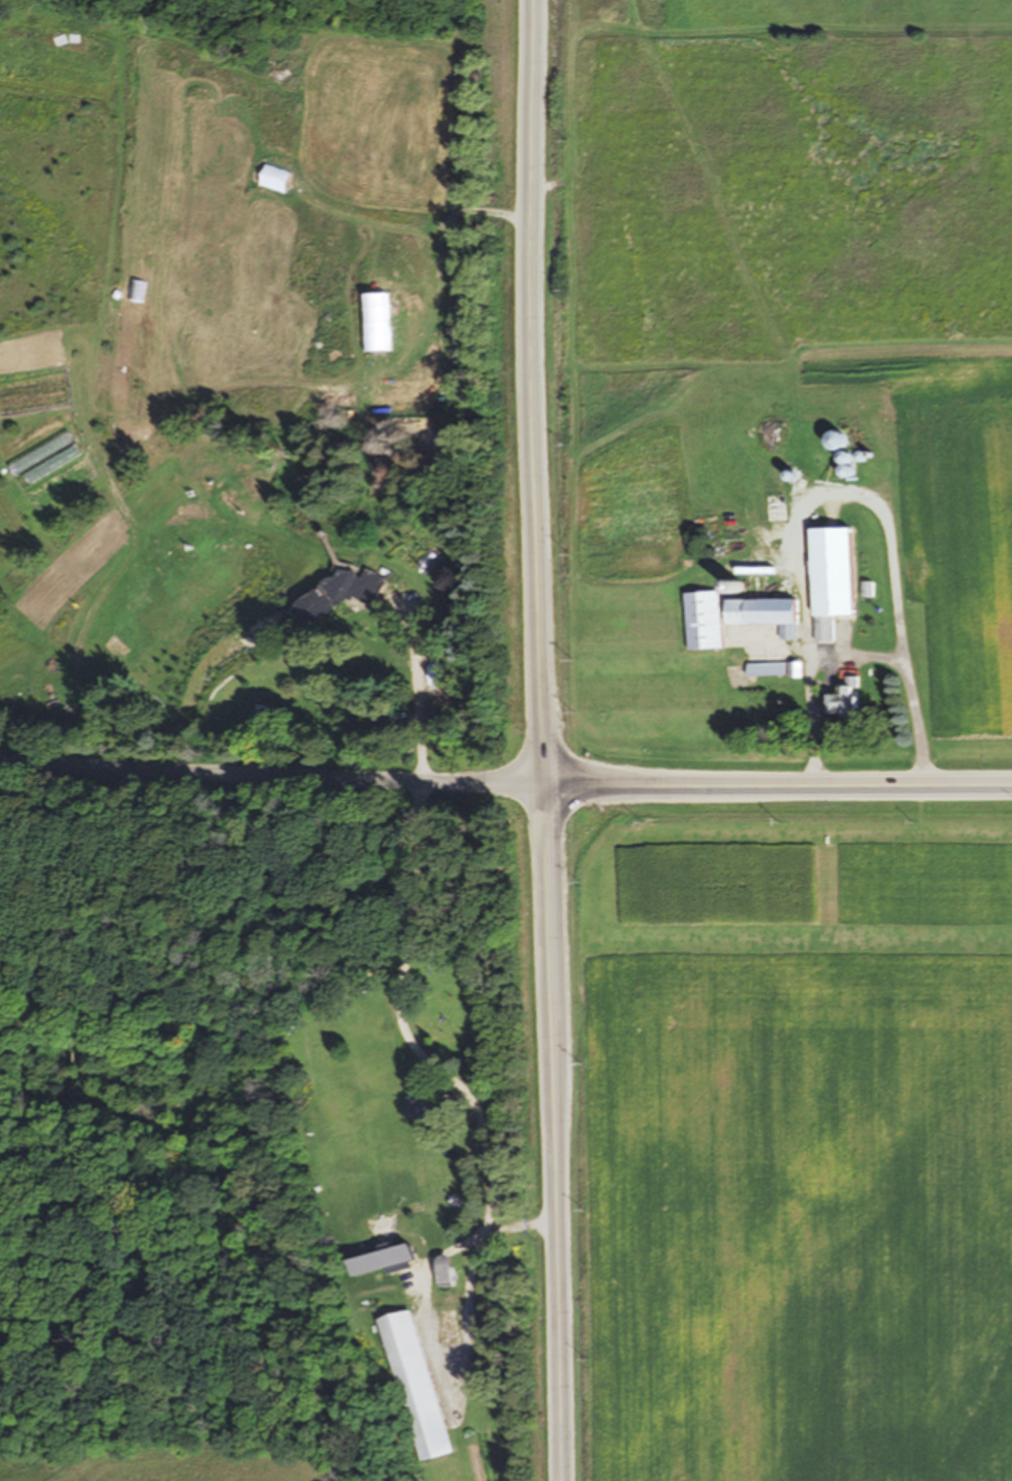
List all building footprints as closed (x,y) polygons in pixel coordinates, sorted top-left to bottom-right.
[(813,644),(831,643),(831,618),(851,617),(850,531),(811,531),(813,644)] [(366,606),(388,592),(374,570),(359,579),(354,571),(348,575),(346,572),(293,606),(308,629),(359,596),(366,606)] [(721,651),(719,593),(685,594),(687,652),(721,651)] [(795,602),(727,602),(727,627),(779,627),(779,642),(795,642),(795,602)] [(746,679),(784,678),(784,664),(765,665),(765,651),(735,652),(735,659),(727,659),(728,666),(745,665),(746,679)] [(798,681),(798,664),(787,664),(787,681),(798,681)] [(855,678),(828,678),(828,717),(855,717),(855,678)] [(452,1288),(452,1259),(438,1259),(438,1288),(452,1288)] [(451,1456),(412,1312),(382,1320),(421,1464),(451,1456)]
